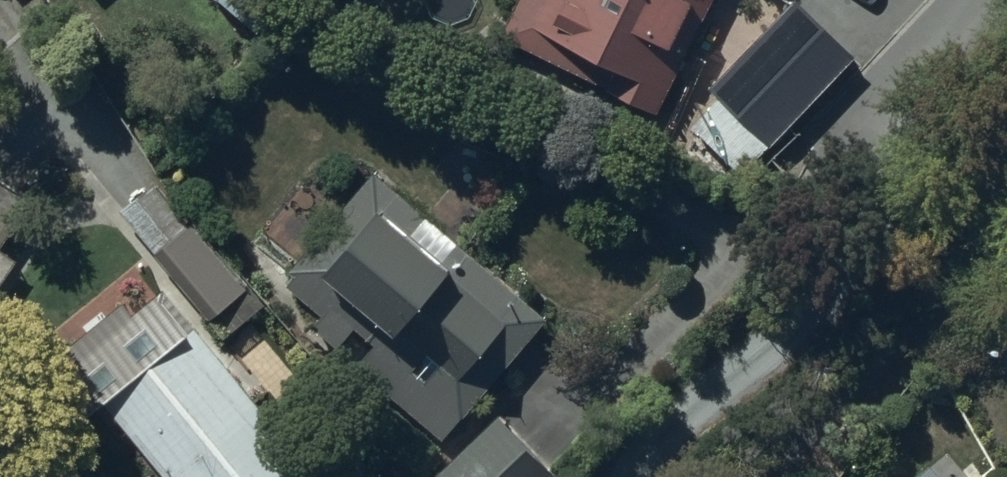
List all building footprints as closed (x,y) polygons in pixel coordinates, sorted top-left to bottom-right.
[(505,40),(667,115),(720,0),(524,0),(505,40)] [(856,59),(800,3),(716,90),(772,145),(856,59)] [(541,331),(382,176),(298,261),(386,347),(370,364),(441,433),(541,331)] [(166,179),(129,208),(216,320),(253,291),(166,179)] [(0,185),(0,291),(45,210),(0,185)] [(74,354),(171,476),(317,476),(164,283),(74,354)] [(499,417),(446,470),(454,476),(538,476),(549,466),(499,417)] [(932,465),(919,476),(942,476),(932,465)]
